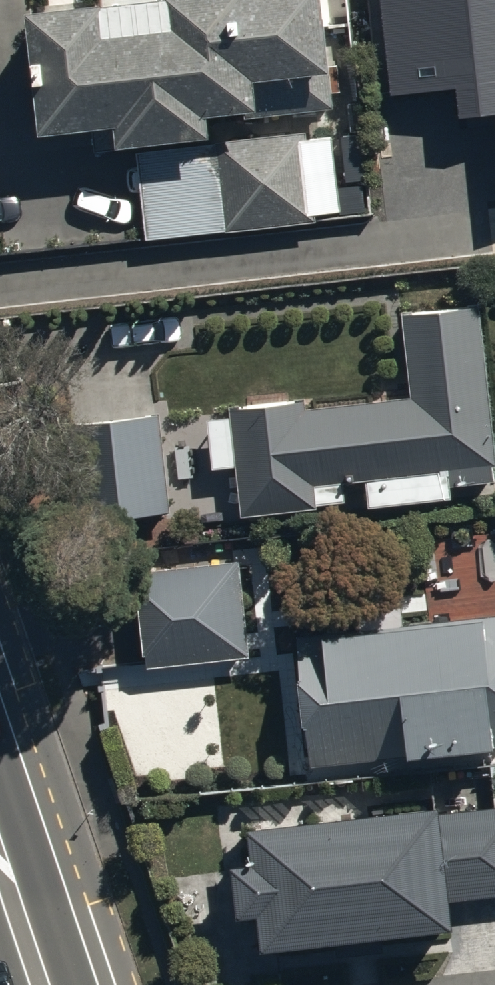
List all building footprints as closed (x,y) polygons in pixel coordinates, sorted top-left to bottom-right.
[(37,135),(114,129),(115,149),(208,142),(207,120),(332,111),(324,0),(171,0),(171,1),(27,12),(37,135)] [(391,105),(486,95),(486,99),(494,98),(494,0),(380,0),(391,105)] [(133,156),(142,238),(339,217),(330,135),(133,156)] [(478,308),(402,313),(408,402),(308,409),(309,402),(228,407),(237,520),(315,512),(314,504),(344,503),(344,486),(365,485),(366,509),(450,502),(449,489),(494,485),(478,308)] [(165,515),(155,417),(68,426),(78,524),(165,515)] [(137,569),(145,668),(248,661),(241,561),(137,569)] [(295,636),(308,768),(494,749),(494,616),(295,636)] [(247,830),(252,869),(230,872),(236,921),(259,918),(263,953),(449,929),(446,899),(494,895),(494,807),(247,830)]
